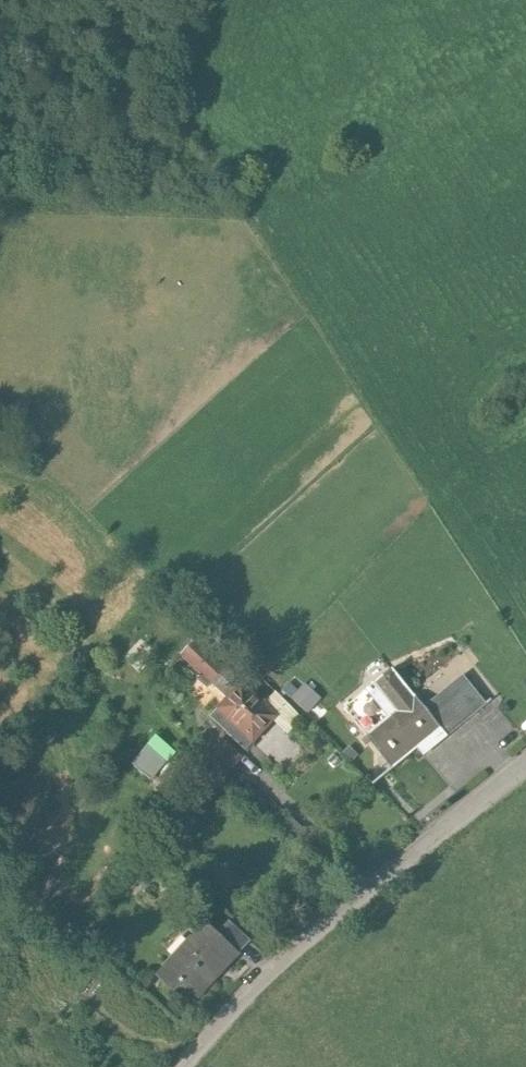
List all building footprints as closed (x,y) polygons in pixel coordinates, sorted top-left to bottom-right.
[(225,670),(194,640),(180,655),(211,685),(225,670)] [(392,771),(442,730),(393,669),(376,683),(401,714),(368,741),(392,771)] [(289,677),(279,691),(309,712),(319,697),(289,677)] [(470,682),(430,713),(448,735),(487,704),(470,682)] [(209,720),(245,751),(277,715),(241,683),(209,720)] [(237,760),(218,742),(203,760),(222,777),(237,760)] [(251,941),(231,923),(218,936),(237,953),(239,955),(251,941)] [(218,936),(208,927),(174,964),(187,976),(182,981),(183,982),(199,996),(237,953),(218,936)] [(174,964),(173,963),(161,977),(176,990),(183,982),(182,981),(187,976),(174,964)]
